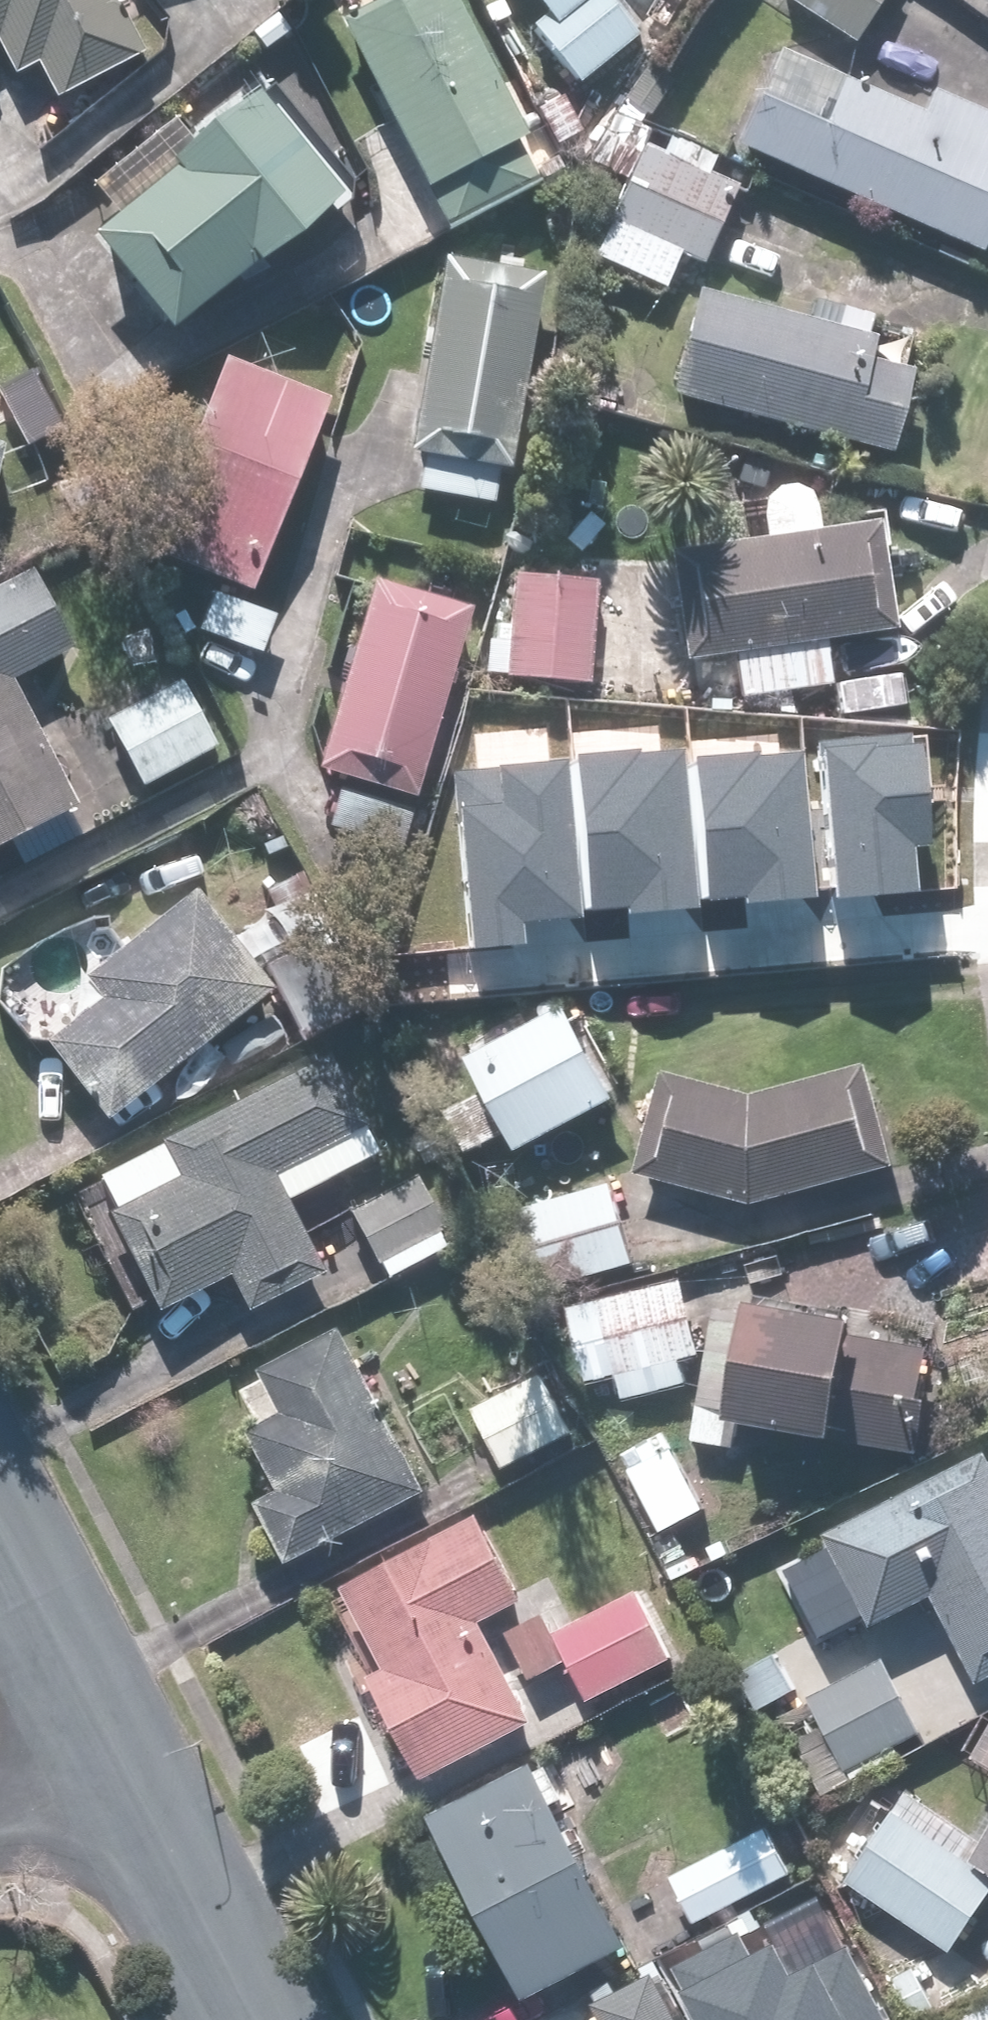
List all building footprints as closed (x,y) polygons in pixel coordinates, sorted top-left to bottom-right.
[(18,79),(43,67),(61,102),(149,57),(120,0),(0,0),(0,44),(18,79)] [(342,23),(450,233),(553,179),(460,0),(387,0),(342,23)] [(612,0),(541,0),(542,1),(577,91),(643,40),(612,0)] [(856,46),(888,0),(790,0),(856,46)] [(783,53),(740,148),(986,259),(987,254),(987,116),(933,91),(922,116),(783,53)] [(268,99),(102,238),(183,335),(349,197),(268,99)] [(740,189),(711,176),(719,160),(659,131),(598,259),(668,293),(685,257),(703,266),(740,189)] [(417,457),(430,459),(424,494),(494,506),(500,470),(514,473),(546,278),(450,262),(417,457)] [(916,372),(877,364),(883,337),(871,335),(875,315),(787,295),(783,312),(700,293),(676,401),(898,450),(916,372)] [(332,400),(227,360),(160,537),(265,576),(332,400)] [(768,501),(767,532),(676,544),(691,657),(735,652),(741,696),(836,684),(830,639),(902,630),(888,517),(821,525),(813,495),(802,488),(787,486),(776,491),(768,501)] [(12,682),(78,645),(36,571),(0,591),(0,846),(79,802),(12,682)] [(510,575),(505,678),(593,682),(598,580),(510,575)] [(373,578),(323,768),(421,794),(471,604),(373,578)] [(278,610),(211,592),(199,636),(267,653),(278,610)] [(904,675),(841,678),(843,713),(906,709),(904,675)] [(185,678),(109,721),(148,788),(223,745),(185,678)] [(822,743),(838,900),(925,891),(921,849),(937,848),(927,747),(911,748),(909,734),(822,743)] [(705,745),(718,899),(748,897),(748,903),(816,898),(803,737),(705,745)] [(586,755),(599,909),(629,906),(630,913),(698,908),(685,747),(586,755)] [(455,769),(474,949),(526,943),(523,923),(584,917),(567,757),(455,769)] [(103,998),(48,1040),(109,1118),(277,988),(199,887),(85,975),(103,998)] [(464,1048),(485,1087),(459,1101),(484,1146),(510,1132),(522,1153),(624,1097),(566,991),(464,1048)] [(328,1269),(291,1201),(383,1151),(329,1051),(66,1192),(131,1312),(155,1299),(162,1313),(232,1276),(251,1311),(328,1269)] [(661,1066),(633,1175),(756,1206),(897,1166),(868,1064),(764,1093),(661,1066)] [(346,1206),(360,1233),(333,1248),(358,1294),(454,1243),(415,1169),(346,1206)] [(619,1183),(516,1207),(535,1288),(638,1264),(619,1183)] [(586,1383),(620,1375),(625,1398),(689,1383),(683,1359),(707,1354),(689,1277),(568,1306),(586,1383)] [(935,1346),(858,1337),(861,1314),(714,1298),(697,1444),(741,1449),(743,1425),(924,1446),(935,1346)] [(285,1487),(263,1498),(294,1561),(432,1491),(349,1326),(233,1385),(285,1487)] [(545,1372),(476,1407),(507,1468),(576,1433),(545,1372)] [(665,1432),(621,1458),(665,1533),(709,1508),(665,1432)] [(910,1699),(975,1666),(983,1682),(987,1680),(987,1452),(827,1534),(869,1618),(794,1657),(815,1699),(783,1715),(825,1797),(906,1756),(901,1746),(927,1732),(910,1699)] [(539,1720),(487,1622),(530,1599),(485,1514),(348,1587),(391,1667),(376,1676),(431,1778),(539,1720)] [(641,1590),(558,1633),(547,1613),(510,1633),(536,1683),(574,1664),(593,1701),(676,1658),(641,1590)] [(780,1651),(735,1677),(757,1714),(802,1688),(780,1651)] [(987,1714),(964,1752),(987,1766),(987,1715),(987,1714)] [(534,1756),(431,1812),(532,1997),(635,1941),(534,1756)] [(895,1811),(874,1799),(829,1874),(958,1950),(987,1901),(987,1837),(986,1840),(906,1792),(895,1811)] [(772,1827),(669,1878),(694,1927),(796,1875),(772,1827)] [(677,1956),(712,2019),(900,2019),(850,1930),(798,1958),(784,1932),(755,1948),(740,1921),(677,1956)] [(597,2001),(605,2017),(600,2019),(695,2019),(662,1955),(639,1967),(644,1977),(597,2001)] [(961,2019),(987,2019),(987,2006),(961,2019)]
